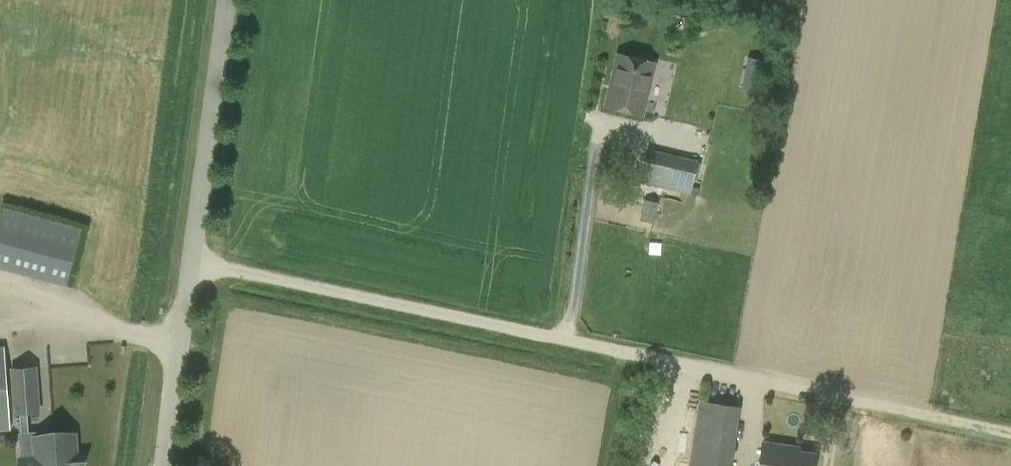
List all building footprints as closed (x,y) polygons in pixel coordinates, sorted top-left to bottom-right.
[(641,115),(651,62),(617,56),(607,108),(641,115)] [(762,89),(763,57),(746,56),(745,88),(762,89)] [(647,149),(639,183),(689,195),(696,161),(647,149)] [(65,284),(79,228),(0,208),(0,268),(65,284)] [(10,430),(7,402),(7,382),(5,347),(0,347),(0,430),(10,430)] [(12,373),(14,414),(18,414),(19,434),(18,434),(19,456),(35,456),(36,465),(69,465),(68,437),(36,438),(35,433),(27,433),(26,414),(36,413),(34,372),(12,373)] [(689,465),(730,465),(740,407),(698,400),(689,465)] [(816,454),(788,450),(789,446),(764,442),(760,465),(814,465),(816,454)]
